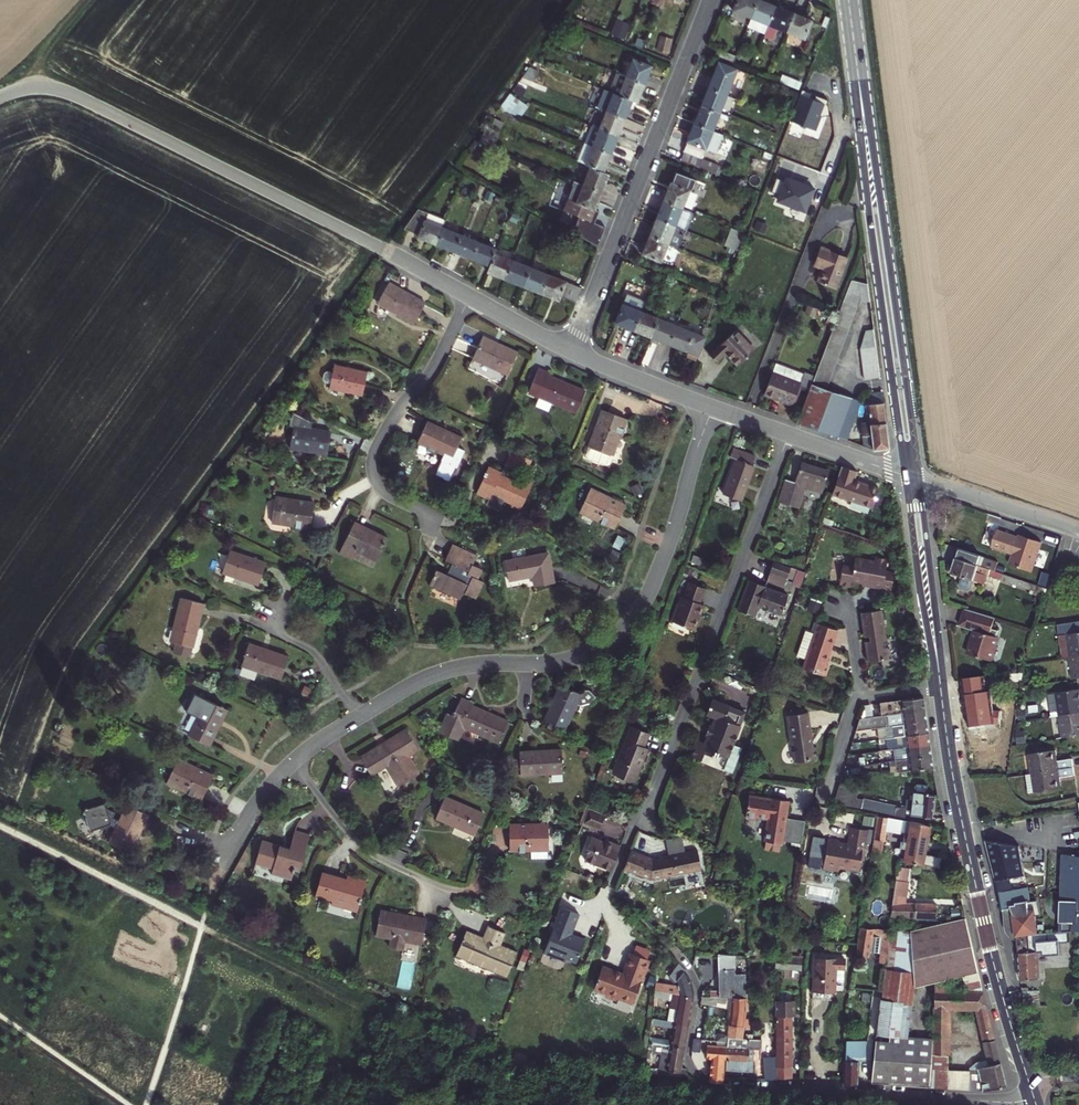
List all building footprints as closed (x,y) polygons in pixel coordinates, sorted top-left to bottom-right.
[(731,9),(748,15),(754,0),(734,0),(731,9)] [(760,0),(754,0),(748,15),(767,22),(773,5),(760,0)] [(791,12),(773,5),(767,22),(763,31),(772,34),(775,26),(784,29),(791,12)] [(808,18),(791,12),(784,29),(802,36),(808,18)] [(767,22),(748,15),(745,24),(763,31),(767,22)] [(618,17),(613,33),(628,38),(632,22),(618,17)] [(734,52),(718,46),(714,56),(731,62),(734,52)] [(643,66),(625,59),(619,75),(637,82),(643,66)] [(735,68),(716,61),(707,86),(725,93),(735,68)] [(630,100),(637,82),(619,75),(609,72),(602,90),(625,98),(630,100)] [(718,111),(725,93),(707,86),(700,104),(718,111)] [(602,90),(598,88),(591,108),(599,111),(617,118),(625,98),(602,90)] [(811,93),(801,90),(789,123),(805,129),(806,127),(816,130),(827,100),(816,96),(814,100),(809,98),(811,93)] [(711,129),(718,111),(700,104),(692,122),(711,129)] [(611,136),(617,118),(599,111),(592,129),(611,136)] [(502,123),(491,119),(488,128),(498,132),(502,123)] [(718,132),(711,129),(692,122),(685,142),(679,157),(713,170),(716,161),(708,158),(718,132)] [(605,151),(611,136),(592,129),(585,126),(579,141),(605,151)] [(488,128),(485,127),(478,146),(491,151),(498,132),(488,128)] [(598,170),(605,151),(579,141),(578,141),(571,160),(584,164),(598,170)] [(602,171),(598,170),(584,164),(577,183),(595,190),(602,171)] [(814,188),(785,177),(783,181),(776,178),(771,192),(778,194),(776,202),(805,213),(814,188)] [(588,207),(595,190),(577,183),(570,201),(560,197),(555,209),(587,221),(592,208),(588,207)] [(696,194),(668,183),(661,200),(680,207),(690,210),(696,194)] [(680,207),(661,200),(655,217),(673,224),(680,207)] [(415,241),(432,247),(438,231),(441,223),(415,213),(401,233),(416,239),(415,241)] [(666,242),(673,224),(655,217),(648,235),(666,242)] [(739,228),(733,226),(726,243),(732,245),(739,228)] [(746,231),(739,228),(732,245),(739,248),(746,231)] [(438,231),(432,247),(449,253),(455,237),(438,231)] [(676,246),(666,242),(648,235),(641,252),(670,263),(676,246)] [(474,245),(455,237),(449,253),(468,261),(474,245)] [(845,253),(817,242),(810,260),(820,264),(815,278),(833,284),(845,253)] [(494,252),(474,245),(468,261),(488,268),(492,256),(494,252)] [(508,263),(492,256),(488,268),(485,276),(501,282),(508,263)] [(526,269),(508,263),(501,282),(519,289),(526,269)] [(544,276),(526,269),(519,289),(536,296),(544,276)] [(854,270),(815,374),(830,379),(862,294),(869,293),(867,275),(854,270)] [(580,290),(544,276),(536,296),(555,303),(557,299),(574,305),(580,290)] [(427,299),(390,279),(379,298),(416,319),(427,299)] [(638,312),(622,306),(614,324),(630,330),(638,312)] [(656,319),(638,312),(630,330),(648,338),(656,319)] [(673,326),(656,319),(648,338),(666,344),(673,326)] [(865,370),(880,368),(873,321),(866,322),(860,340),(865,370)] [(704,338),(673,326),(666,344),(697,357),(704,338)] [(754,345),(735,326),(707,351),(716,360),(726,350),(736,361),(754,345)] [(519,347),(485,332),(476,353),(511,367),(519,347)] [(371,365),(336,359),(333,381),(367,387),(371,365)] [(815,374),(804,370),(804,372),(775,361),(764,392),(792,403),(799,383),(810,387),(815,374)] [(555,369),(543,364),(532,390),(579,410),(588,387),(553,372),(555,369)] [(856,392),(815,377),(799,420),(840,434),(856,392)] [(889,440),(882,386),(882,385),(864,387),(868,418),(859,419),(862,441),(867,442),(889,440)] [(628,415),(605,405),(586,448),(587,451),(607,460),(610,459),(628,415)] [(331,447),(334,425),(311,422),(312,416),(293,406),(291,413),(290,419),(294,420),(291,441),(331,447)] [(465,431),(430,415),(420,436),(454,453),(465,431)] [(737,458),(725,491),(743,498),(756,465),(753,464),(756,455),(735,446),(731,456),(737,458)] [(832,468),(807,459),(800,479),(789,475),(782,497),(800,504),(807,483),(825,489),(832,468)] [(860,466),(844,460),(835,489),(875,502),(882,482),(857,474),(860,466)] [(501,466),(490,461),(478,487),(488,493),(486,498),(499,504),(505,493),(513,497),(512,501),(521,505),(534,477),(525,473),(521,480),(499,470),(501,466)] [(627,499),(592,483),(581,506),(616,523),(627,499)] [(316,496),(278,491),(275,517),(313,522),(316,496)] [(388,530),(355,514),(340,544),(352,550),(356,542),(377,552),(388,530)] [(990,528),(984,546),(1005,553),(1003,562),(1026,569),(1035,539),(1012,531),(1010,535),(990,528)] [(616,545),(625,548),(628,537),(620,535),(616,545)] [(479,550),(454,538),(448,553),(456,557),(451,568),(438,562),(430,580),(462,595),(465,588),(478,594),(487,576),(481,573),(485,563),(475,558),(479,550)] [(269,555),(232,543),(224,566),(262,578),(269,555)] [(550,548),(507,556),(510,576),(535,571),(537,582),(556,578),(550,548)] [(952,553),(944,575),(977,586),(980,576),(1037,594),(1039,586),(990,571),(992,563),(979,559),(978,561),(952,553)] [(795,562),(772,554),(765,573),(787,581),(795,562)] [(839,563),(835,583),(847,585),(848,579),(870,583),(869,586),(886,589),(889,571),(882,570),(883,558),(870,556),(870,560),(851,556),(849,565),(839,563)] [(786,588),(746,573),(735,602),(750,607),(754,598),(757,599),(759,603),(763,604),(766,603),(779,607),(786,588)] [(708,583),(694,577),(679,617),(699,625),(709,598),(703,596),(708,583)] [(205,598),(182,592),(171,635),(176,636),(173,648),(193,653),(205,598)] [(884,638),(880,608),(860,610),(863,634),(869,633),(870,635),(866,636),(867,644),(865,644),(866,659),(887,657),(885,646),(887,644),(886,639),(884,638)] [(958,611),(952,628),(966,633),(958,656),(981,664),(988,644),(986,643),(990,634),(984,632),(988,621),(958,611)] [(834,628),(815,622),(811,634),(801,632),(793,657),(803,660),(799,669),(822,676),(826,663),(822,662),(834,628)] [(1059,630),(1062,652),(1070,651),(1078,650),(1078,627),(1059,630)] [(249,642),(243,661),(285,674),(292,651),(262,642),(261,645),(249,642)] [(1070,651),(1074,674),(1078,673),(1078,650),(1070,651)] [(562,679),(548,713),(570,722),(580,699),(583,700),(593,697),(599,691),(592,685),(588,684),(585,687),(584,689),(562,679)] [(954,685),(960,727),(992,723),(989,701),(983,702),(982,694),(980,694),(978,680),(954,685)] [(1054,689),(1047,690),(1050,712),(1058,711),(1078,707),(1078,698),(1077,685),(1054,689)] [(476,697),(463,691),(455,710),(450,707),(441,727),(461,736),(463,729),(475,734),(477,729),(501,739),(510,719),(473,702),(476,697)] [(229,705),(207,694),(190,731),(211,741),(229,705)] [(727,701),(709,694),(704,708),(712,711),(708,719),(705,718),(702,728),(705,729),(702,736),(696,734),(689,751),(699,754),(702,749),(703,745),(716,750),(718,745),(727,749),(739,720),(722,714),(727,701)] [(930,767),(920,696),(876,702),(878,714),(856,718),(852,730),(875,727),(877,739),(888,737),(888,742),(884,743),(885,749),(889,748),(892,772),(898,772),(930,767)] [(1058,711),(1061,733),(1078,730),(1078,707),(1058,711)] [(786,714),(793,763),(814,761),(813,746),(810,746),(807,712),(786,714)] [(653,729),(635,722),(617,767),(641,777),(653,746),(647,744),(653,729)] [(408,723),(362,751),(374,770),(389,761),(401,781),(423,767),(411,747),(420,742),(408,723)] [(563,744),(521,746),(522,768),(564,766),(563,744)] [(1050,745),(1029,748),(1032,768),(1073,761),(1071,752),(1052,755),(1050,745)] [(214,771),(179,754),(167,778),(203,795),(214,771)] [(1074,771),(1073,761),(1032,768),(1025,769),(1028,788),(1060,783),(1059,773),(1074,771)] [(857,788),(836,785),(832,801),(902,815),(903,811),(929,814),(932,792),(904,789),(903,803),(855,794),(857,788)] [(487,807),(448,790),(438,813),(477,830),(487,807)] [(132,845),(150,806),(129,796),(121,814),(115,811),(117,806),(107,802),(106,798),(85,805),(92,826),(104,822),(108,824),(111,819),(117,822),(111,835),(132,845)] [(780,844),(787,801),(769,798),(769,801),(747,797),(742,819),(753,820),(754,818),(765,820),(762,841),(780,844)] [(606,809),(591,803),(585,818),(600,824),(606,809)] [(877,815),(872,849),(881,851),(886,817),(877,815)] [(932,821),(914,816),(909,857),(943,864),(945,853),(929,849),(932,821)] [(551,817),(511,817),(511,845),(551,845),(551,817)] [(790,825),(788,836),(801,837),(803,823),(797,823),(797,825),(790,825)] [(825,838),(820,866),(835,869),(836,867),(856,869),(858,858),(860,858),(865,827),(848,824),(845,843),(836,841),(836,839),(825,838)] [(313,830),(297,826),(292,843),(264,835),(257,859),(275,864),(273,869),(294,875),(297,864),(302,866),(313,830)] [(589,853),(615,863),(624,840),(618,838),(615,839),(594,831),(592,837),(593,840),(589,853)] [(805,835),(802,850),(816,853),(818,838),(805,835)] [(1009,845),(979,839),(988,883),(990,882),(1000,930),(1001,933),(1003,936),(1005,938),(1007,940),(1010,941),(1013,954),(1014,981),(1032,980),(1031,941),(1046,941),(1046,933),(1031,934),(1029,911),(1024,912),(1009,845)] [(655,853),(635,845),(627,865),(653,875),(705,866),(701,844),(655,853)] [(184,856),(174,851),(169,862),(180,866),(184,856)] [(1052,933),(1078,930),(1078,924),(1078,859),(1054,855),(1052,933)] [(960,990),(985,989),(968,916),(913,928),(915,912),(936,912),(937,900),(906,899),(910,863),(901,862),(892,926),(863,922),(858,950),(872,953),(875,931),(884,932),(881,959),(888,959),(883,999),(906,1001),(906,1003),(915,1003),(917,986),(939,981),(939,979),(961,980),(960,990)] [(349,874),(325,867),(318,891),(334,896),(334,899),(359,907),(368,875),(350,870),(349,874)] [(581,908),(564,901),(558,917),(555,916),(552,925),(555,927),(547,947),(569,955),(569,953),(579,957),(588,935),(577,930),(577,932),(571,930),(573,924),(575,925),(581,908)] [(427,914),(382,905),(377,931),(391,934),(389,942),(418,948),(419,940),(422,940),(427,914)] [(470,924),(459,948),(508,970),(519,946),(502,938),(507,927),(491,920),(486,931),(470,924)] [(603,961),(596,984),(610,988),(609,991),(618,994),(619,991),(636,997),(650,953),(631,947),(625,964),(626,964),(625,968),(623,967),(622,968),(616,966),(616,965),(603,961)] [(765,1034),(746,1033),(748,993),(748,967),(738,967),(738,950),(719,948),(720,985),(712,985),(712,992),(705,991),(704,997),(720,998),(720,996),(730,996),(730,992),(734,993),(732,1032),(730,1032),(729,1043),(709,1042),(708,1052),(715,1052),(714,1056),(717,1056),(715,1077),(725,1077),(727,1057),(730,1057),(728,1067),(755,1069),(756,1047),(764,1047),(765,1034)] [(819,953),(816,987),(839,989),(840,965),(849,965),(849,955),(819,953)] [(779,954),(779,967),(803,966),(803,954),(779,954)] [(693,978),(679,959),(668,969),(678,980),(655,976),(655,982),(655,989),(655,993),(672,995),(669,1015),(653,1013),(653,1020),(674,1023),(671,1034),(652,1031),(651,1038),(654,1038),(653,1047),(662,1049),(660,1062),(666,1062),(686,1070),(686,1064),(682,1062),(694,991),(693,978)] [(1009,1082),(985,989),(960,990),(961,980),(939,979),(939,981),(937,1037),(903,1034),(906,1003),(906,1001),(883,999),(875,1078),(950,1083),(985,1086),(1009,1082)] [(1033,992),(1014,992),(1017,1006),(1033,1007),(1033,992)] [(768,1074),(797,1073),(797,1012),(801,1012),(800,997),(779,997),(780,1053),(768,1052),(768,1074)] [(698,1033),(696,1044),(702,1045),(704,1034),(698,1033)] [(847,1056),(845,1078),(859,1079),(860,1056),(847,1056)]
